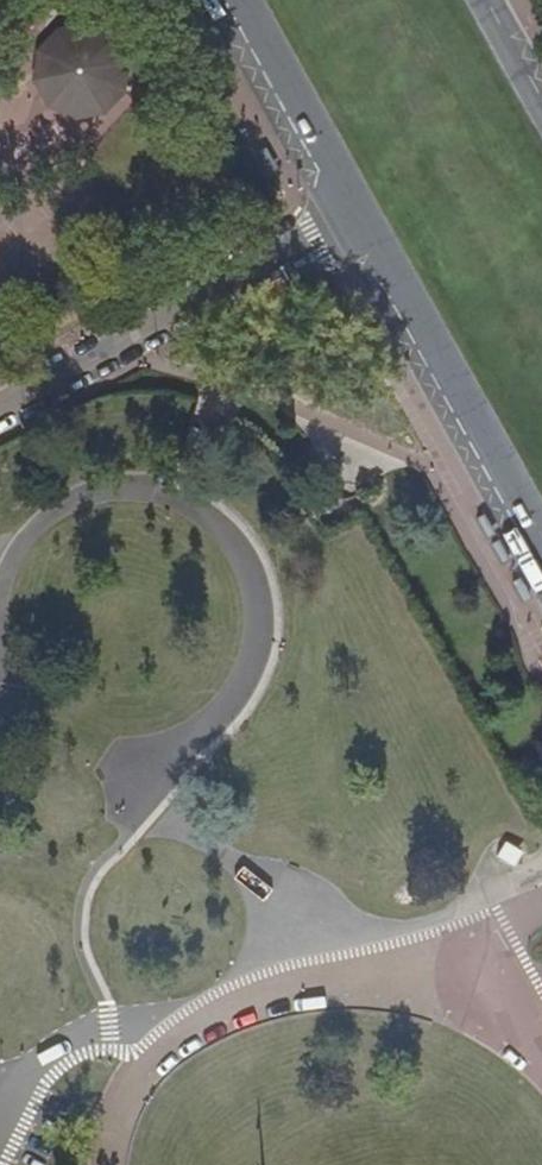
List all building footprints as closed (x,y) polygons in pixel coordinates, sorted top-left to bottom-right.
[(47,109),(75,122),(106,116),(127,94),(130,64),(115,37),(88,24),(58,29),(36,52),(32,81),(47,109)]
